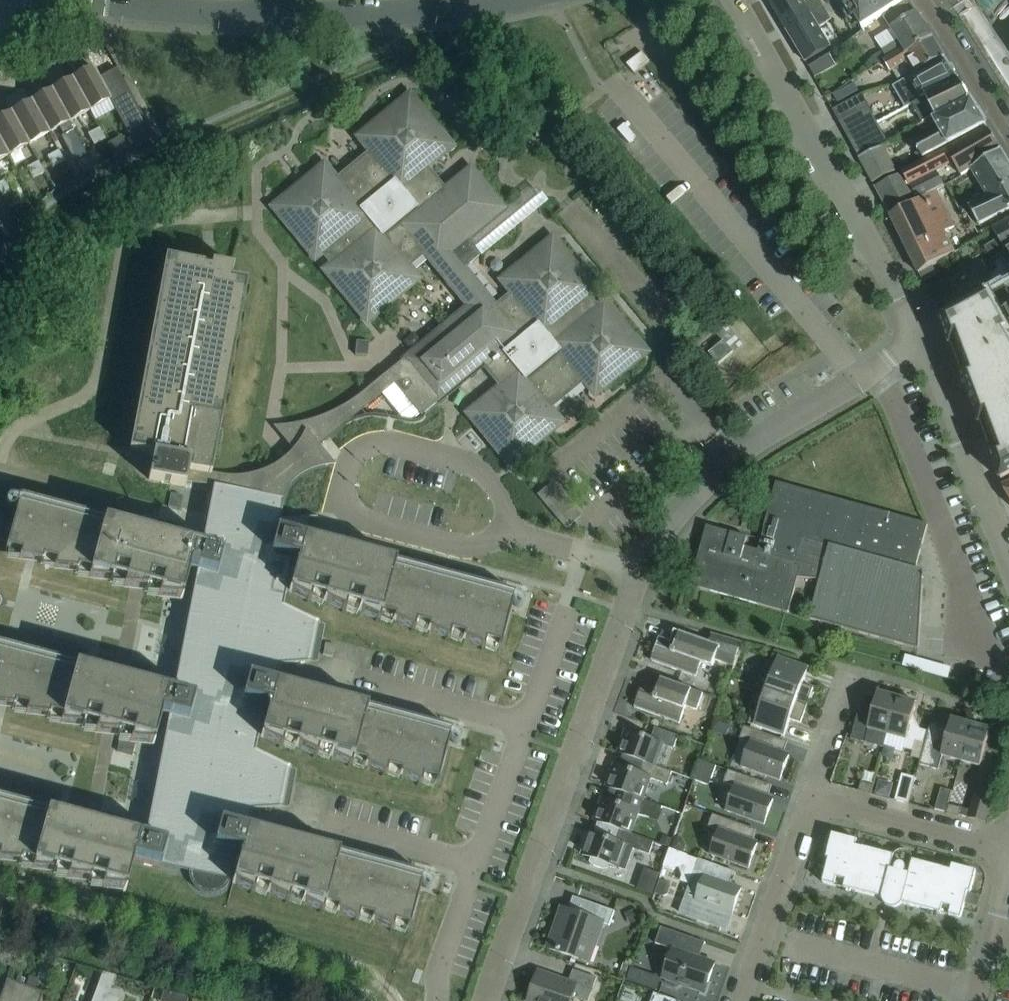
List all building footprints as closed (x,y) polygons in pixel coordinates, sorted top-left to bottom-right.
[(786,29),(824,7),(820,0),(808,0),(803,3),(802,0),(768,0),(786,29)] [(862,28),(863,27),(882,15),(891,10),(907,0),(844,0),(862,28)] [(824,7),(786,29),(805,62),(830,47),(818,28),(831,20),(824,7)] [(907,54),(932,37),(916,12),(875,39),(882,50),(870,58),(875,65),(884,59),(903,48),(907,54)] [(915,73),(916,75),(927,67),(944,57),(932,37),(907,54),(903,48),(884,59),(891,70),(906,60),(915,73)] [(642,52),(626,64),(634,74),(640,69),(649,61),(642,52)] [(830,54),(810,66),(815,77),(835,65),(830,54)] [(906,108),(912,105),(959,81),(946,61),(918,79),(916,75),(915,73),(892,87),(906,108)] [(72,79),(89,111),(109,99),(110,99),(98,78),(93,68),(72,79)] [(116,68),(98,78),(110,99),(109,99),(135,148),(154,138),(116,68)] [(69,122),(89,111),(72,79),(51,90),(69,122)] [(935,120),(971,101),(959,81),(912,105),(922,123),(933,117),(935,120)] [(48,133),(69,122),(51,90),(31,102),(48,133)] [(839,122),(869,107),(861,93),(832,110),(839,122)] [(198,465),(195,483),(212,487),(213,486),(268,496),(283,499),(285,491),(287,487),(290,484),(293,480),(296,476),(300,474),(303,472),(306,470),(311,468),(316,466),(321,465),(324,465),(325,465),(313,450),(319,446),(393,384),(420,416),(421,415),(441,399),(440,399),(481,365),(498,386),(468,410),(467,417),(506,463),(512,464),(559,426),(559,419),(550,408),(558,402),(559,395),(567,388),(574,389),(582,382),(591,393),(597,394),(644,356),(644,349),(606,303),(600,302),(596,306),(588,296),(592,293),(593,286),(555,240),(548,239),(502,278),(501,284),(509,293),(494,306),(463,268),(479,254),(467,240),(501,212),(501,206),(474,172),(473,171),(466,170),(464,172),(444,188),(427,168),(449,149),(450,143),(412,97),(405,96),(359,134),(358,140),(367,152),(359,158),(359,165),(350,172),(344,171),(336,178),(326,167),(320,166),(274,204),(273,211),(284,225),(311,257),(318,258),(322,254),(329,264),(326,267),(325,274),(363,320),(370,321),(416,282),(416,276),(408,266),(423,254),(466,307),(406,357),(400,361),(397,363),(390,369),(382,376),(374,382),(367,388),(359,394),(351,400),(343,405),(335,410),(326,414),(317,417),(308,420),(297,423),(289,424),(301,439),(298,443),(295,446),(292,449),(289,453),(281,460),(274,465),(263,470),(255,473),(248,475),(238,476),(231,476),(222,475),(213,473),(214,467),(198,465)] [(971,101),(935,120),(942,136),(917,149),(922,158),(986,125),(971,101)] [(28,144),(48,133),(31,102),(11,113),(28,144)] [(858,157),(881,145),(888,141),(869,107),(839,122),(858,157)] [(28,144),(11,113),(0,119),(0,142),(8,155),(28,144)] [(104,139),(98,128),(88,134),(93,145),(104,139)] [(971,169),(1001,151),(987,128),(929,159),(936,172),(954,162),(961,175),(962,176),(971,169)] [(73,156),(84,150),(78,139),(67,145),(73,156)] [(881,145),(858,157),(872,183),(895,171),(881,145)] [(58,151),(47,157),(53,167),(64,161),(58,151)] [(971,169),(976,179),(988,197),(978,203),(970,207),(979,225),(997,215),(1008,209),(1008,164),(1001,151),(971,169)] [(943,184),(936,172),(929,159),(916,166),(892,178),(874,187),(889,215),(934,190),(943,184)] [(27,168),(32,178),(43,172),(38,162),(27,168)] [(515,183),(526,175),(518,165),(507,173),(515,183)] [(0,182),(0,193),(1,195),(13,189),(7,179),(0,182)] [(934,190),(889,215),(918,274),(954,253),(944,231),(954,226),(934,190)] [(1008,249),(1008,221),(993,230),(997,238),(983,246),(991,260),(1000,255),(999,255),(1008,249)] [(1000,255),(1004,263),(1008,261),(1008,249),(999,255),(1000,255)] [(198,465),(214,467),(243,301),(247,282),(230,279),(232,268),(233,266),(211,262),(210,269),(203,267),(203,265),(165,258),(129,450),(152,454),(150,467),(162,469),(160,485),(194,490),(198,465)] [(941,319),(970,399),(979,421),(979,422),(1001,481),(1008,476),(1008,282),(941,319)] [(441,291),(419,294),(423,322),(445,318),(441,291)] [(718,364),(733,352),(723,341),(709,353),(718,364)] [(915,569),(927,524),(776,483),(764,528),(761,541),(745,537),(742,546),(802,563),(798,578),(820,580),(809,619),(918,649),(923,586),(914,585),(916,569),(915,569)] [(18,863),(21,863),(22,859),(34,863),(33,869),(32,869),(31,871),(53,872),(55,873),(55,872),(56,869),(69,872),(67,878),(66,878),(66,880),(73,880),(87,882),(90,882),(90,881),(91,878),(104,881),(102,887),(101,887),(101,889),(122,891),(125,891),(125,890),(133,860),(160,867),(161,865),(189,871),(189,874),(189,876),(190,878),(190,880),(193,884),(196,888),(198,889),(199,891),(204,893),(206,893),(209,893),(211,893),(213,893),(215,892),(218,891),(219,891),(220,890),(221,890),(221,889),(222,888),(223,888),(224,887),(225,886),(226,885),(226,884),(227,883),(228,882),(228,881),(228,880),(229,878),(232,879),(232,883),(234,884),(254,893),(254,891),(255,885),(268,888),(267,892),(267,891),(266,892),(269,893),(288,902),(289,900),(288,900),(290,894),(303,897),(302,901),(301,901),(303,902),(323,911),(324,909),(323,909),(325,903),(337,907),(336,910),(336,911),(338,912),(358,920),(359,919),(358,919),(359,912),(372,916),(371,919),(371,920),(373,921),(393,929),(393,928),(394,921),(407,925),(406,928),(405,929),(408,930),(419,890),(423,875),(407,870),(247,828),(248,824),(252,810),(281,807),(292,766),(255,749),(258,736),(262,738),(282,747),(283,746),(282,745),(283,739),(296,743),(295,746),(295,747),(297,748),(297,747),(316,756),(317,755),(317,754),(318,748),(331,752),(330,755),(329,756),(332,757),(332,756),(351,766),(352,764),(351,763),(353,757),(366,761),(365,764),(364,764),(364,765),(366,766),(367,766),(386,775),(387,773),(386,773),(388,767),(401,770),(400,774),(399,774),(401,775),(421,784),(421,783),(421,782),(422,776),(435,780),(434,783),(433,784),(436,784),(447,745),(451,729),(435,725),(275,682),(280,664),(312,661),(320,621),(283,604),(286,591),(310,602),(311,600),(310,600),(311,593),(324,597),(323,601),(323,600),(322,601),(325,602),(345,611),(345,609),(346,603),(359,606),(358,610),(357,610),(360,611),(360,612),(379,620),(380,619),(379,618),(381,612),(394,616),(393,619),(392,619),(392,620),(394,621),(414,630),(415,628),(414,628),(416,621),(429,625),(428,629),(427,628),(427,629),(429,630),(449,639),(450,637),(449,637),(451,631),(463,634),(462,638),(464,639),(464,640),(484,648),(484,647),(484,646),(486,640),(498,644),(497,647),(497,648),(499,648),(509,613),(514,593),(498,589),(303,537),(304,534),(308,519),(317,518),(316,517),(279,520),(283,499),(268,496),(213,486),(212,487),(203,534),(198,532),(194,545),(175,540),(155,534),(147,532),(140,531),(19,498),(12,526),(10,532),(5,553),(7,554),(8,553),(7,553),(8,550),(21,553),(19,559),(18,559),(18,561),(25,562),(34,563),(40,563),(42,563),(43,559),(56,562),(54,569),(53,569),(53,571),(77,573),(78,568),(91,572),(89,578),(88,578),(88,580),(109,582),(112,582),(112,581),(113,578),(125,581),(124,587),(123,587),(122,589),(129,590),(144,591),(146,591),(146,590),(147,587),(160,590),(158,597),(157,596),(157,598),(164,599),(179,600),(181,601),(181,600),(189,569),(194,570),(196,571),(196,575),(175,679),(169,677),(166,690),(146,685),(126,680),(112,676),(92,670),(84,668),(0,646),(0,707),(5,708),(12,708),(14,709),(14,708),(15,704),(28,708),(26,714),(25,714),(25,716),(46,718),(49,718),(49,717),(50,714),(63,717),(61,723),(60,723),(60,725),(81,727),(84,727),(84,726),(85,723),(97,726),(96,732),(95,732),(94,734),(101,735),(115,736),(116,736),(118,736),(119,732),(132,736),(130,742),(129,742),(129,744),(135,744),(151,746),(153,746),(153,745),(161,714),(168,716),(147,824),(141,823),(138,836),(118,830),(98,825),(84,821),(64,816),(55,813),(0,799),(0,862),(18,863)] [(742,546),(745,537),(706,526),(690,586),(788,613),(798,578),(802,563),(742,546)] [(715,659),(733,666),(741,642),(712,634),(709,643),(674,630),(670,642),(659,638),(650,661),(696,677),(701,663),(712,667),(715,659)] [(766,691),(806,706),(813,688),(802,684),(808,667),(773,655),(768,668),(773,670),(766,691)] [(703,693),(680,685),(661,679),(657,690),(642,684),(634,707),(679,724),(685,706),(696,710),(703,693)] [(800,723),(806,706),(766,691),(758,712),(753,710),(748,724),(765,729),(784,736),(790,719),(800,723)] [(886,735),(897,698),(877,693),(870,718),(857,714),(850,739),(883,748),(886,735)] [(925,744),(928,731),(910,727),(916,703),(897,698),(886,735),(905,741),(903,748),(913,751),(916,742),(924,744),(918,764),(919,765),(925,744)] [(961,761),(970,724),(951,719),(949,727),(930,722),(928,731),(925,744),(919,765),(937,769),(941,755),(961,761)] [(970,724),(961,761),(980,766),(990,730),(970,724)] [(781,740),(763,733),(744,727),(739,739),(751,743),(742,767),(780,781),(788,756),(777,752),(781,740)] [(642,762),(655,766),(662,745),(673,749),(678,736),(673,734),(655,728),(650,739),(626,730),(618,753),(642,762)] [(701,761),(694,781),(706,785),(713,765),(701,761)] [(672,772),(655,766),(642,762),(638,773),(614,764),(605,787),(630,795),(643,800),(650,779),(667,785),(672,772)] [(766,784),(747,777),(728,770),(723,783),(735,787),(726,811),(764,824),(773,800),(761,796),(766,784)] [(899,781),(894,800),(908,804),(913,784),(915,777),(901,774),(899,781)] [(860,782),(858,791),(870,794),(873,785),(860,782)] [(985,823),(993,791),(977,787),(968,818),(985,823)] [(940,788),(935,809),(946,812),(951,791),(940,788)] [(654,804),(643,800),(630,795),(626,807),(601,798),(593,821),(618,830),(631,834),(638,813),(649,817),(654,804)] [(750,828),(731,821),(712,814),(708,827),(719,831),(710,855),(748,868),(757,844),(746,839),(750,828)] [(675,832),(665,829),(660,844),(670,847),(675,832)] [(589,832),(581,855),(591,858),(590,863),(593,866),(602,869),(607,869),(609,864),(619,868),(626,847),(649,855),(654,842),(631,834),(618,830),(614,841),(589,832)] [(894,854),(893,855),(855,846),(857,840),(832,834),(825,859),(828,860),(822,883),(882,899),(883,902),(885,906),(887,907),(889,908),(891,909),(893,909),(895,909),(896,908),(899,907),(902,904),(960,919),(967,892),(970,893),(976,871),(952,865),(950,870),(913,861),(913,859),(912,857),(912,856),(910,854),(909,853),(908,852),(906,851),(904,850),(902,850),(900,850),(898,851),(896,852),(895,853),(894,854)] [(663,867),(672,870),(678,867),(682,876),(681,881),(690,884),(700,888),(696,900),(690,898),(684,915),(721,928),(726,913),(731,915),(741,888),(717,880),(720,870),(734,875),(735,873),(698,860),(686,856),(669,850),(663,867)] [(969,894),(967,903),(978,906),(981,897),(969,894)] [(614,911),(592,904),(573,897),(568,910),(561,908),(547,948),(590,963),(603,924),(609,926),(614,911)] [(635,911),(624,916),(629,927),(640,922),(635,911)] [(705,943),(686,937),(661,928),(655,944),(672,950),(662,979),(666,980),(666,983),(667,985),(675,988),(678,986),(679,985),(704,994),(714,963),(690,955),(695,941),(704,944),(705,943)] [(637,969),(629,967),(625,979),(637,983),(640,976),(637,969)] [(592,976),(573,970),(568,983),(538,973),(528,1000),(570,1000),(572,997),(584,1000),(588,1000),(596,978),(592,976)] [(24,986),(7,979),(0,997),(0,1000),(19,1000),(24,986)] [(41,992),(24,986),(19,1000),(38,1000),(41,992)] [(110,988),(108,995),(117,998),(119,992),(110,988)]
